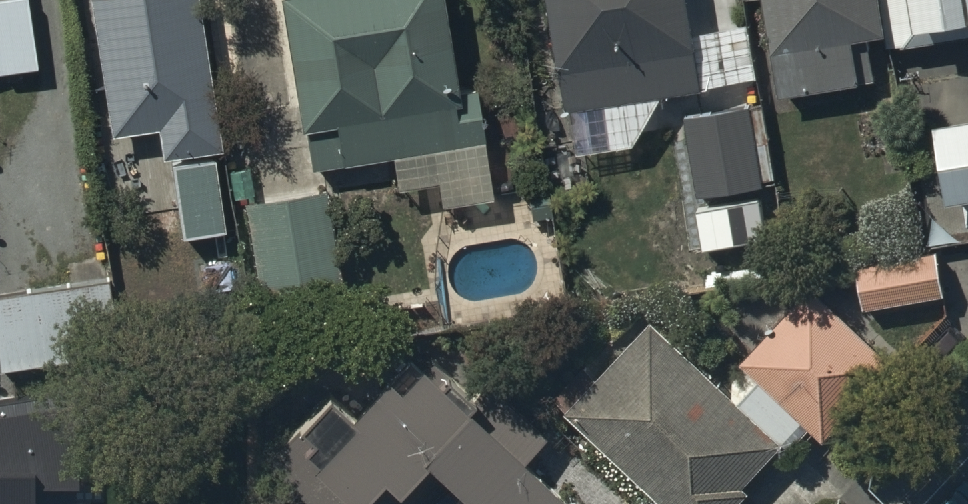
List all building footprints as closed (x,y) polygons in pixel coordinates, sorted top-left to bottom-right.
[(112,139),(162,132),(166,160),(225,151),(202,0),(91,0),(112,139)] [(312,172),(486,143),(478,94),(462,97),(445,0),(284,0),(312,172)] [(685,0),(554,0),(572,111),(700,90),(685,0)] [(787,98),(878,83),(871,42),(887,40),(881,0),(771,0),(787,98)] [(891,48),(904,46),(905,49),(967,40),(967,0),(884,0),(891,48)] [(0,9),(0,80),(34,75),(24,5),(0,9)] [(752,109),(688,119),(701,199),(765,189),(752,109)] [(938,129),(951,210),(965,207),(967,224),(967,125),(938,129)] [(214,169),(175,173),(184,242),(221,239),(214,169)] [(263,305),(340,293),(325,197),(248,209),(263,305)] [(859,268),(867,313),(960,296),(952,252),(859,268)] [(0,298),(0,360),(2,374),(124,354),(112,280),(0,298)] [(896,370),(812,292),(743,366),(827,444),(896,370)] [(569,416),(662,503),(745,503),(751,497),(744,491),(785,448),(655,326),(569,416)] [(319,475),(350,503),(374,503),(389,488),(405,502),(431,474),(463,503),(561,503),(423,376),(403,397),(391,386),(354,426),(360,432),(319,475)] [(0,415),(0,503),(37,503),(37,490),(79,490),(79,401),(0,415)]
